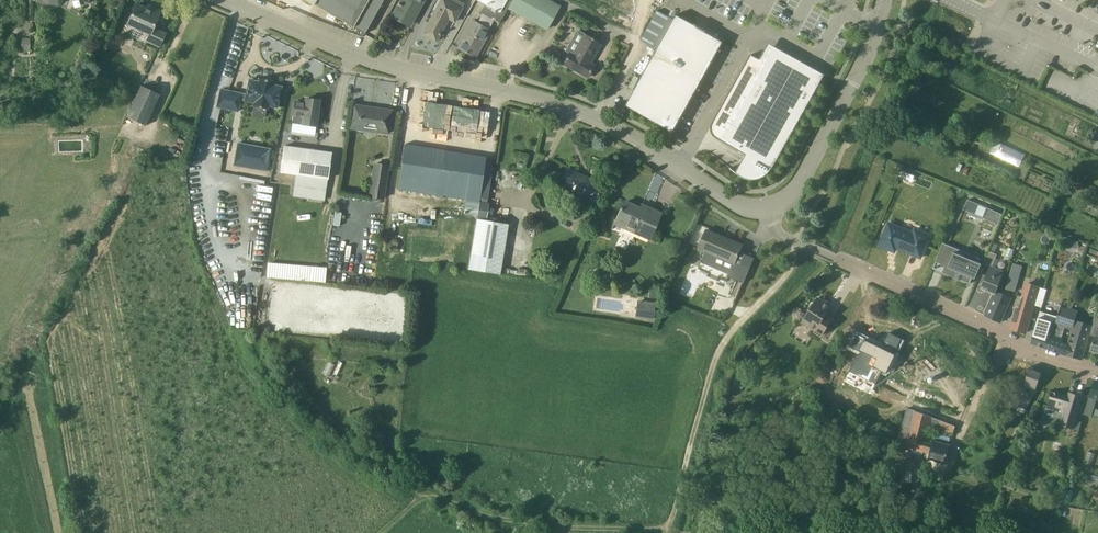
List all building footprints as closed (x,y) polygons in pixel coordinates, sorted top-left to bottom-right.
[(365,34),(384,0),(305,0),(365,34)] [(409,27),(424,0),(403,0),(401,4),(399,3),(398,5),(399,5),(392,17),(404,23),(409,27)] [(423,34),(436,41),(446,24),(444,23),(447,17),(455,22),(465,4),(458,0),(441,0),(423,34)] [(509,8),(513,0),(478,0),(486,4),(481,13),(500,24),(509,8)] [(509,8),(547,29),(560,6),(548,0),(513,0),(509,8)] [(137,4),(128,24),(150,34),(147,40),(160,46),(165,34),(153,28),(161,11),(153,8),(151,11),(137,4)] [(652,45),(665,16),(654,11),(641,40),(652,45)] [(675,15),(650,60),(624,106),(673,133),(698,87),(723,42),(706,32),(706,31),(700,28),(693,24),(692,25),(675,15)] [(458,48),(475,57),(490,30),(473,21),(458,48)] [(594,66),(589,64),(601,44),(578,31),(566,51),(570,53),(564,63),(588,77),(594,66)] [(31,38),(21,38),(22,50),(31,50),(31,38)] [(770,52),(769,51),(769,52),(764,62),(764,61),(763,62),(764,62),(758,71),(758,72),(747,91),(742,100),(741,101),(742,101),(737,110),(736,110),(736,111),(731,120),(726,129),(725,130),(726,130),(720,139),(720,140),(721,140),(752,158),(747,168),(759,175),(757,178),(757,179),(761,178),(765,176),(769,173),(772,168),(772,169),(825,75),(825,74),(811,67),(811,66),(810,67),(811,67),(808,73),(807,73),(800,69),(800,68),(799,68),(777,56),(770,52)] [(249,80),(245,101),(254,103),(252,114),(252,115),(253,116),(254,117),(255,118),(256,118),(258,119),(260,119),(261,119),(263,119),(264,118),(265,117),(268,106),(277,107),(281,87),(272,85),(273,81),(259,78),(258,82),(249,80)] [(160,94),(141,86),(127,117),(146,125),(160,94)] [(221,89),(217,107),(238,111),(242,94),(221,89)] [(1068,107),(1097,122),(1097,104),(1076,93),(1068,107)] [(295,102),(292,123),(316,127),(318,115),(320,114),(321,113),(321,111),(320,109),(319,108),(320,101),(306,99),(306,103),(295,102)] [(351,128),(363,130),(364,125),(377,127),(377,132),(388,133),(392,111),(376,109),(376,110),(368,109),(368,108),(355,106),(351,128)] [(228,141),(226,153),(233,154),(235,142),(228,141)] [(994,141),(989,153),(1020,166),(1025,153),(994,141)] [(268,170),(272,148),(239,142),(235,165),(268,170)] [(476,219),(487,220),(489,203),(479,201),(486,157),(404,144),(404,145),(405,145),(398,189),(466,200),(464,214),(476,216),(476,219)] [(332,153),(284,146),(281,172),(328,179),(332,153)] [(389,167),(375,165),(370,197),(384,199),(389,167)] [(913,172),(903,168),(900,175),(910,179),(913,172)] [(566,169),(559,187),(595,203),(603,185),(586,178),(588,174),(578,170),(576,173),(566,169)] [(626,224),(625,228),(650,239),(662,213),(642,205),(640,208),(625,202),(622,208),(621,208),(620,210),(616,219),(626,224)] [(988,208),(984,218),(998,225),(1003,214),(988,208)] [(476,219),(468,269),(501,274),(508,223),(487,220),(476,219)] [(913,233),(889,223),(880,245),(895,252),(897,248),(921,258),(930,235),(915,229),(913,233)] [(730,275),(735,263),(743,245),(742,245),(741,246),(730,242),(731,240),(707,230),(699,248),(706,251),(701,263),(730,275)] [(952,254),(953,252),(951,251),(943,272),(954,277),(955,275),(959,276),(958,279),(960,280),(970,284),(980,258),(969,254),(967,260),(952,254)] [(991,266),(992,267),(997,254),(990,251),(985,264),(990,267),(991,266)] [(311,280),(311,265),(266,262),(265,278),(311,280)] [(741,265),(736,277),(735,279),(744,283),(750,269),(741,265)] [(992,267),(991,266),(990,267),(982,288),(995,294),(1004,272),(992,267)] [(1021,272),(1011,269),(1005,289),(1015,292),(1021,272)] [(1039,287),(1027,284),(1020,307),(1017,306),(1011,328),(1026,333),(1034,305),(1039,287)] [(1047,289),(1039,287),(1034,305),(1042,307),(1047,289)] [(1011,297),(1000,292),(997,291),(986,316),(1000,322),(1011,297)] [(823,301),(818,298),(813,306),(811,304),(808,310),(810,311),(802,322),(823,335),(831,322),(824,318),(832,305),(824,300),(823,301)] [(638,301),(636,317),(653,319),(656,303),(638,301)] [(1058,317),(1055,324),(1074,329),(1069,345),(1060,342),(1062,336),(1053,333),(1050,341),(1048,349),(1065,355),(1082,359),(1091,329),(1092,325),(1075,320),(1078,311),(1061,306),(1058,317)] [(1031,343),(1048,349),(1050,341),(1053,333),(1055,324),(1058,317),(1041,312),(1034,333),(1031,343)] [(848,374),(861,381),(863,377),(875,383),(882,369),(885,371),(896,348),(885,343),(874,365),(866,361),(867,359),(858,354),(848,374)] [(1013,403),(1026,409),(1034,393),(1036,394),(1037,390),(1036,389),(1043,371),(1031,367),(1024,384),(1023,383),(1013,403)] [(742,382),(746,373),(738,371),(735,380),(742,382)] [(1094,381),(1085,414),(1090,416),(1096,398),(1097,398),(1097,381),(1094,381)] [(1051,391),(1046,409),(1043,420),(1052,423),(1080,431),(1082,422),(1077,420),(1084,396),(1069,392),(1068,396),(1051,391)] [(931,419),(907,412),(897,445),(930,454),(934,441),(926,438),(928,429),(953,435),(956,426),(931,419)] [(945,463),(950,446),(950,445),(934,441),(930,454),(929,459),(945,463)] [(1007,472),(1003,483),(1015,488),(1020,476),(1007,472)]
